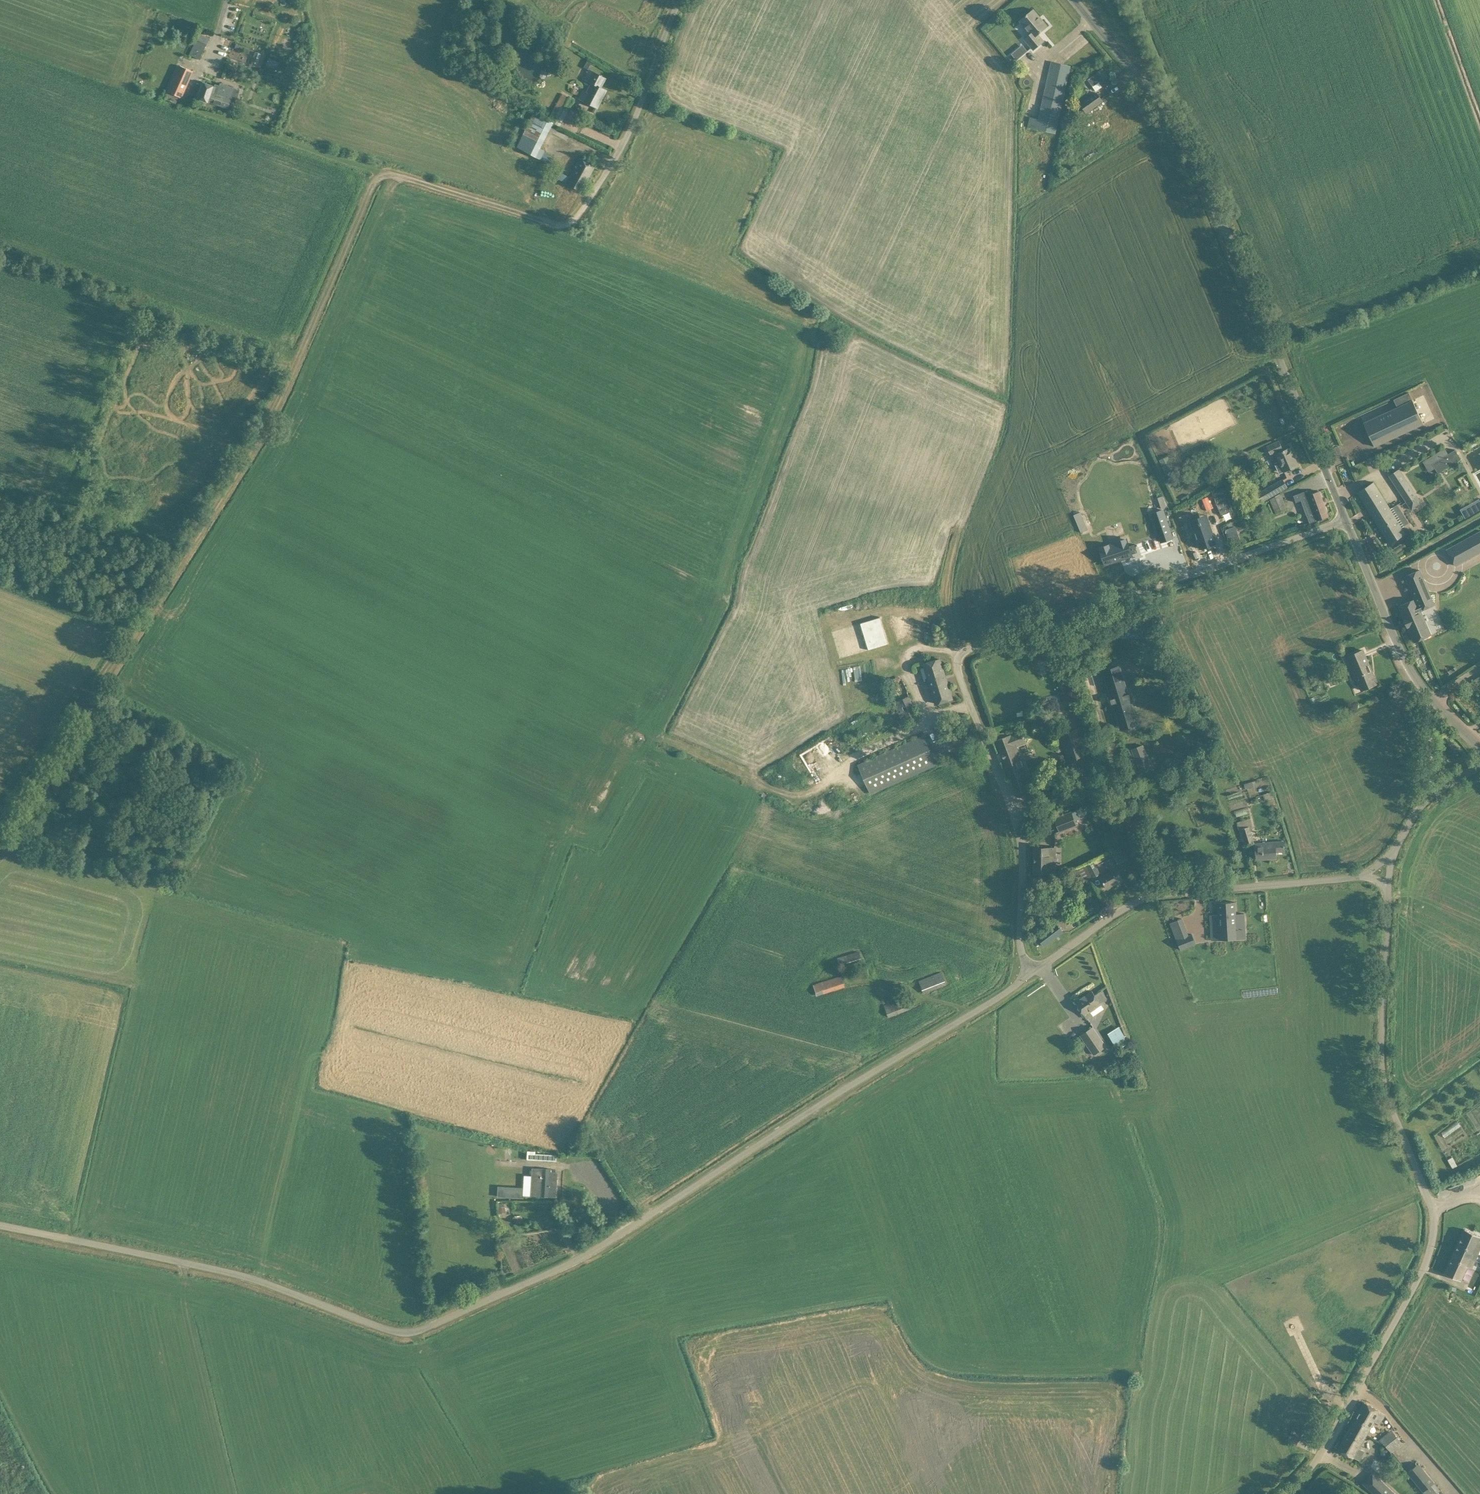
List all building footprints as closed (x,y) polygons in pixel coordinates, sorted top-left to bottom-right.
[(1034,50),(1036,47),(1044,41),(1038,34),(1048,26),(1034,9),(1020,21),(1031,34),(1025,39),(1034,50)] [(199,59),(207,44),(196,40),(194,46),(196,47),(191,55),(199,59)] [(1023,43),(1007,55),(1013,63),(1029,51),(1023,43)] [(1056,133),(1069,75),(1071,66),(1052,61),(1050,71),(1039,120),(1029,118),(1028,127),(1037,129),(1036,129),(1056,133)] [(181,97),(193,71),(180,65),(168,92),(181,97)] [(1112,82),(1103,69),(1088,79),(1093,86),(1099,82),(1104,88),(1112,82)] [(586,92),(582,100),(597,108),(607,89),(601,87),(606,78),(592,71),(587,81),(591,82),(586,92)] [(214,86),(202,82),(196,98),(209,102),(227,108),(230,99),(234,88),(220,83),(219,87),(214,85),(214,86)] [(1087,113),(1103,100),(1097,91),(1080,104),(1087,113)] [(562,93),(555,105),(567,111),(573,99),(562,93)] [(529,123),(517,147),(535,156),(540,159),(543,152),(544,151),(539,148),(553,123),(548,120),(540,116),(534,113),(529,123)] [(543,152),(540,159),(549,164),(553,157),(543,152)] [(580,191),(594,165),(581,158),(570,178),(567,184),(580,191)] [(559,172),(556,177),(567,184),(570,178),(559,172)] [(1375,446),(1424,423),(1409,392),(1393,399),(1397,407),(1364,423),(1375,446)] [(1283,450),(1282,449),(1283,448),(1279,441),(1267,446),(1270,454),(1276,451),(1276,453),(1276,454),(1279,461),(1275,463),(1278,470),(1282,468),(1284,472),(1299,465),(1291,447),(1283,450)] [(1455,449),(1432,463),(1438,473),(1461,459),(1455,449)] [(1168,456),(1160,460),(1165,472),(1174,468),(1168,456)] [(1466,476),(1477,469),(1470,457),(1421,487),(1430,501),(1468,478),(1466,476)] [(1422,503),(1417,496),(1399,468),(1389,475),(1407,502),(1412,509),(1422,503)] [(1261,502),(1273,495),(1287,487),(1283,479),(1256,494),(1261,502)] [(1390,544),(1398,539),(1406,533),(1374,482),(1366,487),(1358,492),(1390,544)] [(1320,491),(1309,495),(1307,490),(1294,495),(1296,502),(1302,500),(1310,523),(1316,520),(1316,519),(1317,519),(1317,520),(1329,516),(1320,491)] [(1207,497),(1210,505),(1229,499),(1226,491),(1207,497)] [(1288,497),(1284,491),(1272,498),(1273,500),(1267,502),(1270,512),(1289,505),(1286,498),(1288,497)] [(1242,509),(1248,505),(1244,498),(1238,502),(1242,509)] [(1462,510),(1466,516),(1479,508),(1479,503),(1478,500),(1462,510)] [(1163,510),(1152,513),(1161,542),(1172,538),(1163,510)] [(1208,519),(1192,524),(1195,532),(1193,532),(1195,540),(1197,539),(1200,548),(1216,543),(1208,519)] [(1232,544),(1240,541),(1235,526),(1227,529),(1232,544)] [(1447,549),(1456,565),(1479,552),(1479,531),(1447,549)] [(1109,545),(1100,548),(1103,555),(1102,555),(1106,565),(1132,556),(1131,554),(1133,554),(1137,552),(1134,544),(1130,545),(1129,546),(1128,544),(1126,539),(1118,542),(1109,545)] [(1415,599),(1399,606),(1405,619),(1404,619),(1407,627),(1408,626),(1415,642),(1431,635),(1423,616),(1420,610),(1424,609),(1431,606),(1434,604),(1420,570),(1405,576),(1415,599)] [(840,613),(856,608),(853,600),(837,604),(840,613)] [(860,623),(832,631),(840,659),(868,650),(888,644),(880,617),(860,623)] [(1377,683),(1367,660),(1363,650),(1354,654),(1343,658),(1352,679),(1356,677),(1362,690),(1368,687),(1377,683)] [(940,657),(924,662),(936,703),(953,698),(940,657)] [(1119,666),(1104,671),(1108,684),(1112,698),(1112,699),(1113,699),(1114,702),(1114,703),(1121,727),(1129,725),(1128,721),(1135,718),(1129,698),(1128,694),(1123,680),(1119,666)] [(894,703),(893,703),(894,704),(902,722),(903,724),(919,717),(909,696),(894,703)] [(1068,760),(1086,754),(1078,729),(1060,735),(1068,760)] [(1018,755),(1015,747),(1026,742),(1022,730),(996,739),(1017,793),(1032,788),(1019,754),(1018,755)] [(871,793),(936,764),(923,735),(858,764),(871,793)] [(1143,745),(1132,749),(1141,772),(1152,767),(1143,745)] [(1085,780),(1075,783),(1079,795),(1089,791),(1085,780)] [(1080,817),(1093,812),(1090,804),(1077,809),(1080,817)] [(1060,831),(1076,824),(1072,812),(1055,818),(1060,831)] [(1244,844),(1253,841),(1249,826),(1239,829),(1244,844)] [(1257,859),(1277,857),(1276,851),(1285,851),(1284,840),(1255,842),(1256,847),(1257,859)] [(1055,873),(1055,847),(1035,847),(1035,873),(1055,873)] [(1117,868),(1111,857),(1105,861),(1111,871),(1101,876),(1107,888),(1123,879),(1117,868)] [(1080,868),(1073,871),(1079,882),(1086,879),(1086,880),(1101,873),(1094,860),(1080,868)] [(1235,914),(1235,901),(1218,902),(1219,914),(1210,915),(1211,925),(1211,935),(1209,935),(1209,938),(1212,940),(1245,938),(1245,923),(1244,913),(1235,914)] [(1039,925),(1059,913),(1055,906),(1035,919),(1039,925)] [(1045,946),(1062,932),(1056,923),(1038,937),(1045,946)] [(1192,934),(1177,940),(1181,949),(1196,943),(1192,934)] [(1190,964),(1208,956),(1204,947),(1186,954),(1190,964)] [(846,967),(862,962),(859,951),(837,958),(840,967),(845,965),(846,967)] [(1228,969),(1213,972),(1216,983),(1230,980),(1228,969)] [(923,992),(946,983),(942,972),(919,981),(923,992)] [(816,995),(845,986),(841,975),(812,984),(816,995)] [(1081,997),(1075,1001),(1087,1018),(1092,1014),(1093,1015),(1104,1008),(1100,1003),(1101,1003),(1092,991),(1085,996),(1082,998),(1081,997)] [(889,1016),(911,1008),(908,1000),(911,999),(910,995),(884,1005),(889,1016)] [(1094,1055),(1106,1046),(1093,1026),(1080,1035),(1094,1055)] [(1113,1041),(1124,1034),(1119,1026),(1108,1032),(1113,1041)] [(527,1153),(526,1159),(556,1161),(556,1154),(535,1153),(527,1153)] [(556,1197),(557,1188),(555,1188),(556,1171),(555,1171),(555,1170),(551,1169),(532,1168),(531,1196),(556,1197)] [(1455,1251),(1475,1260),(1479,1249),(1479,1236),(1465,1229),(1455,1251)] [(1471,1268),(1475,1260),(1455,1251),(1445,1273),(1461,1280),(1467,1266),(1471,1268)] [(1380,1424),(1385,1414),(1380,1411),(1364,1402),(1351,1425),(1366,1434),(1374,1421),(1380,1424)] [(1359,1460),(1364,1450),(1359,1447),(1366,1434),(1351,1425),(1338,1448),(1353,1457),(1359,1460)] [(1393,1432),(1383,1441),(1383,1442),(1392,1452),(1402,1443),(1393,1432)] [(1408,1471),(1424,1490),(1423,1491),(1425,1493),(1435,1493),(1440,1490),(1434,1482),(1419,1463),(1408,1471)] [(1380,1479),(1372,1472),(1362,1483),(1374,1493),(1396,1493),(1380,1479)]
